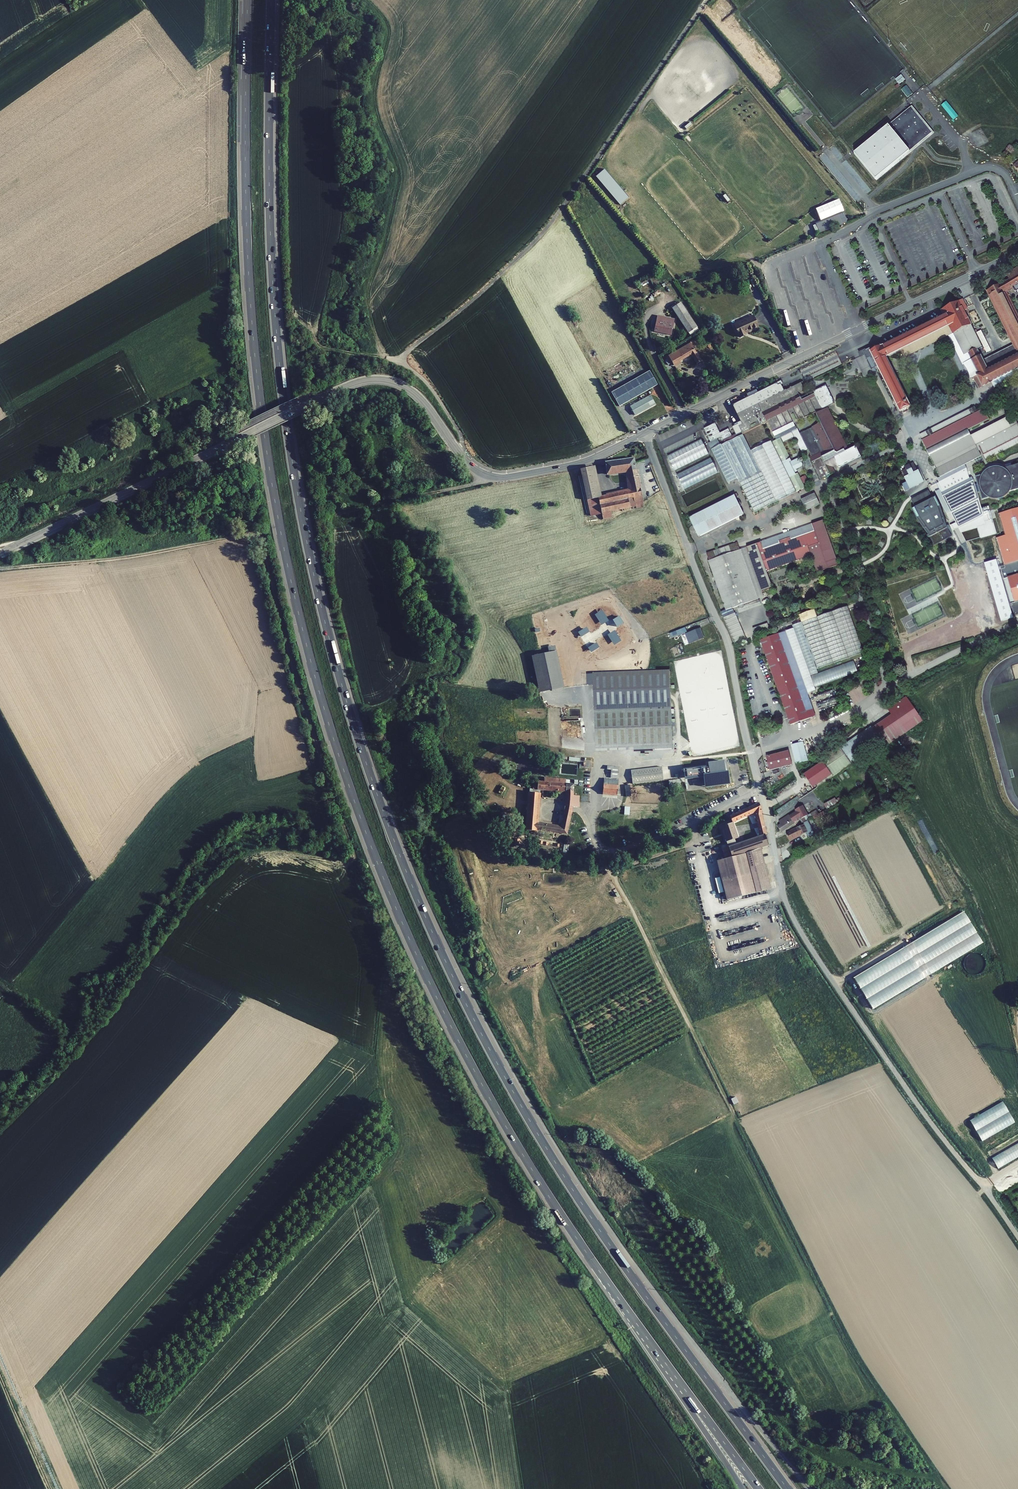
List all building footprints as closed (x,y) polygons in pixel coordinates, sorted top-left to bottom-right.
[(898,84),(905,80),(902,75),(895,79),(898,84)] [(717,102),(710,108),(712,110),(719,104),(717,102)] [(933,133),(911,106),(853,153),(875,181),(933,133)] [(815,224),(819,233),(847,222),(843,212),(815,224)] [(783,238),(786,245),(804,238),(801,231),(783,238)] [(1006,272),(1009,278),(987,290),(1013,343),(982,358),(978,349),(990,343),(973,309),(967,311),(962,301),(960,302),(960,301),(941,310),(944,316),(936,320),(881,348),(881,346),(877,349),(870,352),(882,376),(900,413),(911,407),(892,372),(886,359),(901,351),(950,326),(954,335),(964,356),(970,353),(973,361),(980,375),(977,376),(979,379),(975,381),(979,389),(987,386),(987,387),(993,384),(993,383),(1017,370),(1017,313),(1014,306),(1010,297),(1006,290),(1013,286),(1015,289),(1017,287),(1017,266),(1006,272)] [(985,294),(980,297),(986,311),(992,308),(985,294)] [(684,300),(675,306),(691,331),(700,326),(684,300)] [(678,318),(661,314),(658,328),(675,332),(678,318)] [(754,314),(734,323),(741,337),(747,334),(746,332),(759,325),(754,314)] [(950,326),(901,351),(905,359),(954,335),(950,326)] [(692,342),(666,357),(669,364),(675,361),(677,364),(692,355),(698,364),(703,361),(695,347),(692,342)] [(970,353),(964,356),(968,364),(973,361),(970,353)] [(607,375),(625,368),(623,363),(605,369),(607,375)] [(618,406),(657,385),(650,371),(610,392),(618,406)] [(804,383),(803,381),(786,389),(783,382),(780,383),(779,381),(734,402),(741,418),(738,420),(738,421),(732,424),(736,432),(741,430),(743,434),(762,425),(767,423),(771,433),(792,423),(823,409),(814,392),(801,398),(799,393),(807,390),(804,383)] [(814,392),(823,409),(831,405),(834,404),(826,386),(814,392)] [(652,395),(633,406),(635,409),(632,411),(635,415),(657,403),(652,395)] [(819,424),(801,433),(812,457),(810,458),(820,481),(835,475),(832,468),(837,466),(839,469),(861,459),(856,448),(845,453),(844,451),(847,449),(829,409),(817,415),(822,425),(820,426),(819,424)] [(984,410),(922,441),(927,452),(968,431),(990,420),(984,410)] [(930,457),(940,477),(981,457),(978,450),(980,448),(984,456),(994,451),(1017,439),(1017,424),(1016,421),(1012,423),(1013,425),(1010,426),(1007,419),(971,437),(930,457)] [(714,422),(703,427),(709,441),(721,435),(722,439),(731,434),(728,427),(719,431),(714,422)] [(792,423),(771,433),(775,441),(780,439),(782,438),(793,433),(796,431),(792,423)] [(743,434),(721,444),(740,488),(752,513),(794,493),(771,443),(770,443),(762,425),(743,434)] [(968,431),(927,452),(930,457),(971,437),(968,431)] [(793,433),(782,438),(784,443),(795,438),(793,433)] [(675,472),(709,455),(699,434),(665,451),(675,472)] [(771,443),(794,493),(803,489),(797,474),(795,475),(794,473),(803,468),(801,464),(803,464),(802,462),(800,463),(799,460),(792,463),(780,439),(775,441),(771,443)] [(587,499),(591,516),(603,513),(612,511),(636,506),(636,509),(644,507),(634,458),(605,463),(608,475),(626,472),(629,490),(602,496),(587,499)] [(684,490),(718,473),(710,459),(677,476),(684,490)] [(1010,492),(1017,490),(1017,464),(1003,469),(1003,467),(1002,466),(1001,465),(1000,465),(999,464),(997,464),(996,463),(995,463),(993,463),(992,464),(991,464),(989,465),(988,465),(987,466),(986,466),(988,469),(987,470),(986,471),(985,472),(984,473),(983,474),(982,475),(978,485),(980,485),(980,486),(980,487),(981,488),(981,489),(981,490),(982,491),(980,492),(989,498),(990,498),(992,499),(993,499),(994,500),(996,500),(997,500),(998,500),(1000,499),(1001,499),(1002,499),(1003,498),(1005,497),(1006,497),(1007,496),(1008,495),(1009,494),(1010,493),(1010,492)] [(580,469),(587,499),(602,496),(595,466),(580,469)] [(918,472),(915,466),(911,468),(912,469),(907,471),(907,470),(903,472),(906,478),(904,479),(910,490),(925,483),(919,471),(918,472)] [(967,469),(940,483),(944,491),(971,478),(967,469)] [(969,484),(944,496),(962,532),(978,526),(982,538),(996,534),(990,511),(989,505),(981,508),(969,484)] [(732,496),(686,517),(695,536),(741,515),(734,498),(736,497),(734,493),(732,494),(732,496)] [(813,494),(800,501),(802,506),(805,512),(810,509),(818,506),(813,494)] [(931,495),(914,504),(916,509),(913,510),(917,519),(930,536),(935,547),(953,537),(934,499),(933,499),(931,495)] [(1014,615),(1017,614),(1017,507),(997,514),(1004,535),(995,538),(1004,569),(1000,570),(1014,615)] [(603,513),(604,520),(613,518),(612,511),(603,513)] [(758,542),(744,547),(759,591),(770,588),(764,571),(809,556),(814,573),(836,565),(821,521),(810,525),(812,531),(789,539),(788,537),(776,541),(777,543),(760,549),(758,542)] [(744,547),(737,549),(753,599),(757,598),(761,597),(759,591),(744,547)] [(707,559),(722,609),(729,607),(735,605),(753,599),(737,549),(707,559)] [(753,599),(735,605),(737,611),(759,604),(757,598),(753,599)] [(815,616),(800,621),(817,671),(863,655),(846,605),(815,616)] [(729,607),(722,609),(725,616),(731,613),(729,607)] [(725,616),(722,609),(718,611),(730,637),(731,644),(743,639),(731,613),(725,616)] [(815,616),(813,610),(798,615),(800,621),(815,616)] [(766,623),(752,628),(754,635),(768,629),(766,623)] [(674,631),(676,636),(686,632),(685,628),(674,631)] [(687,634),(689,640),(694,638),(695,641),(703,638),(700,629),(687,634)] [(785,630),(761,639),(791,724),(816,715),(785,630)] [(538,693),(564,688),(556,651),(530,656),(538,693)] [(669,671),(592,674),(595,752),(673,749),(669,671)] [(838,745),(821,758),(835,775),(888,738),(891,742),(922,720),(906,696),(888,709),(891,714),(876,724),(875,723),(845,744),(840,747),(838,745)] [(808,761),(803,742),(791,745),(796,764),(808,761)] [(770,770),(792,765),(789,751),(766,757),(770,770)] [(709,766),(684,769),(684,772),(687,772),(688,776),(710,774),(711,784),(729,782),(726,761),(709,763),(709,766)] [(832,775),(822,762),(804,775),(813,788),(832,775)] [(610,766),(609,777),(617,778),(618,766),(610,766)] [(631,770),(633,784),(663,781),(661,767),(631,770)] [(532,783),(532,788),(565,790),(564,805),(570,806),(571,797),(572,783),(564,783),(565,779),(542,777),(542,781),(536,781),(536,783),(532,783)] [(603,779),(601,793),(615,794),(617,780),(603,779)] [(806,789),(796,796),(799,800),(809,794),(806,789)] [(528,791),(525,829),(535,831),(535,829),(566,833),(570,811),(563,810),(561,826),(535,823),(537,792),(528,791)] [(838,802),(836,797),(825,802),(828,808),(838,802)] [(730,816),(732,822),(754,814),(756,822),(763,820),(761,807),(758,799),(749,804),(750,808),(730,816)] [(808,813),(802,804),(795,808),(796,810),(789,814),(789,813),(779,820),(781,823),(778,825),(782,829),(794,822),(793,821),(800,816),(803,821),(819,812),(817,809),(808,813)] [(717,860),(720,874),(740,867),(741,853),(745,852),(761,847),(768,844),(765,834),(766,833),(764,826),(758,828),(760,835),(735,844),(733,839),(737,838),(732,822),(721,827),(727,846),(723,848),(726,858),(717,860)] [(805,822),(788,831),(790,835),(800,830),(801,833),(806,830),(809,834),(815,831),(812,826),(808,828),(805,822)] [(764,862),(761,847),(745,852),(750,867),(764,862)] [(720,874),(727,898),(771,887),(764,862),(750,867),(745,852),(741,853),(740,867),(720,874)] [(983,943),(964,911),(854,977),(872,1008),(983,943)]
